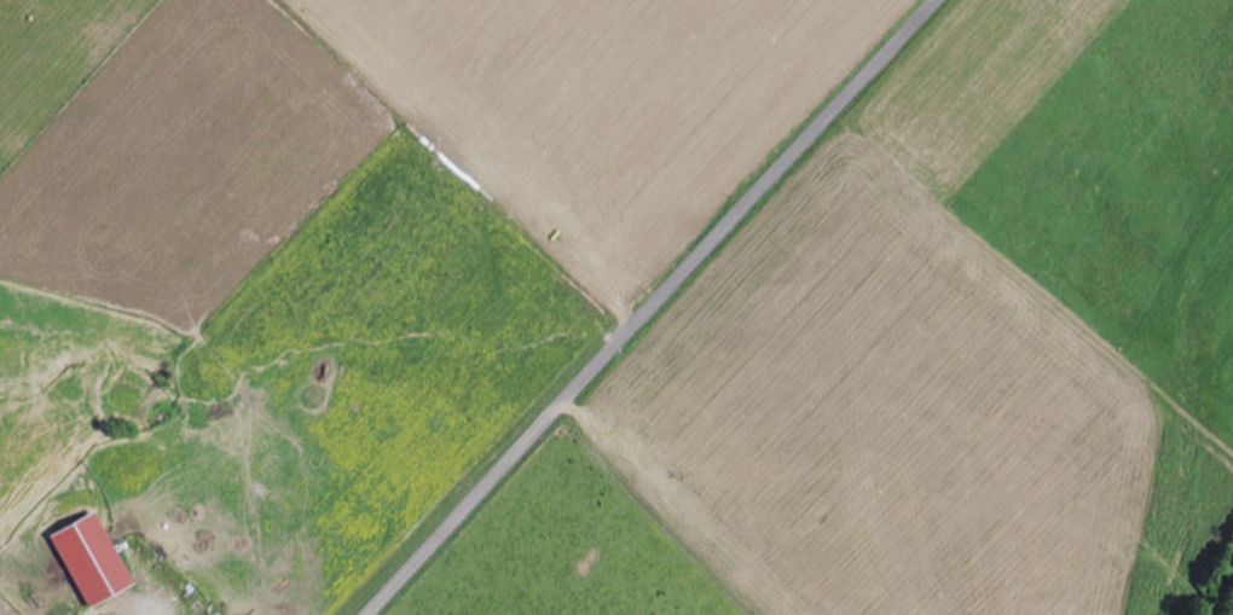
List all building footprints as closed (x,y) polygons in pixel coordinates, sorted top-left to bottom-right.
[(126,582),(84,509),(39,535),(81,608),(126,582)]
